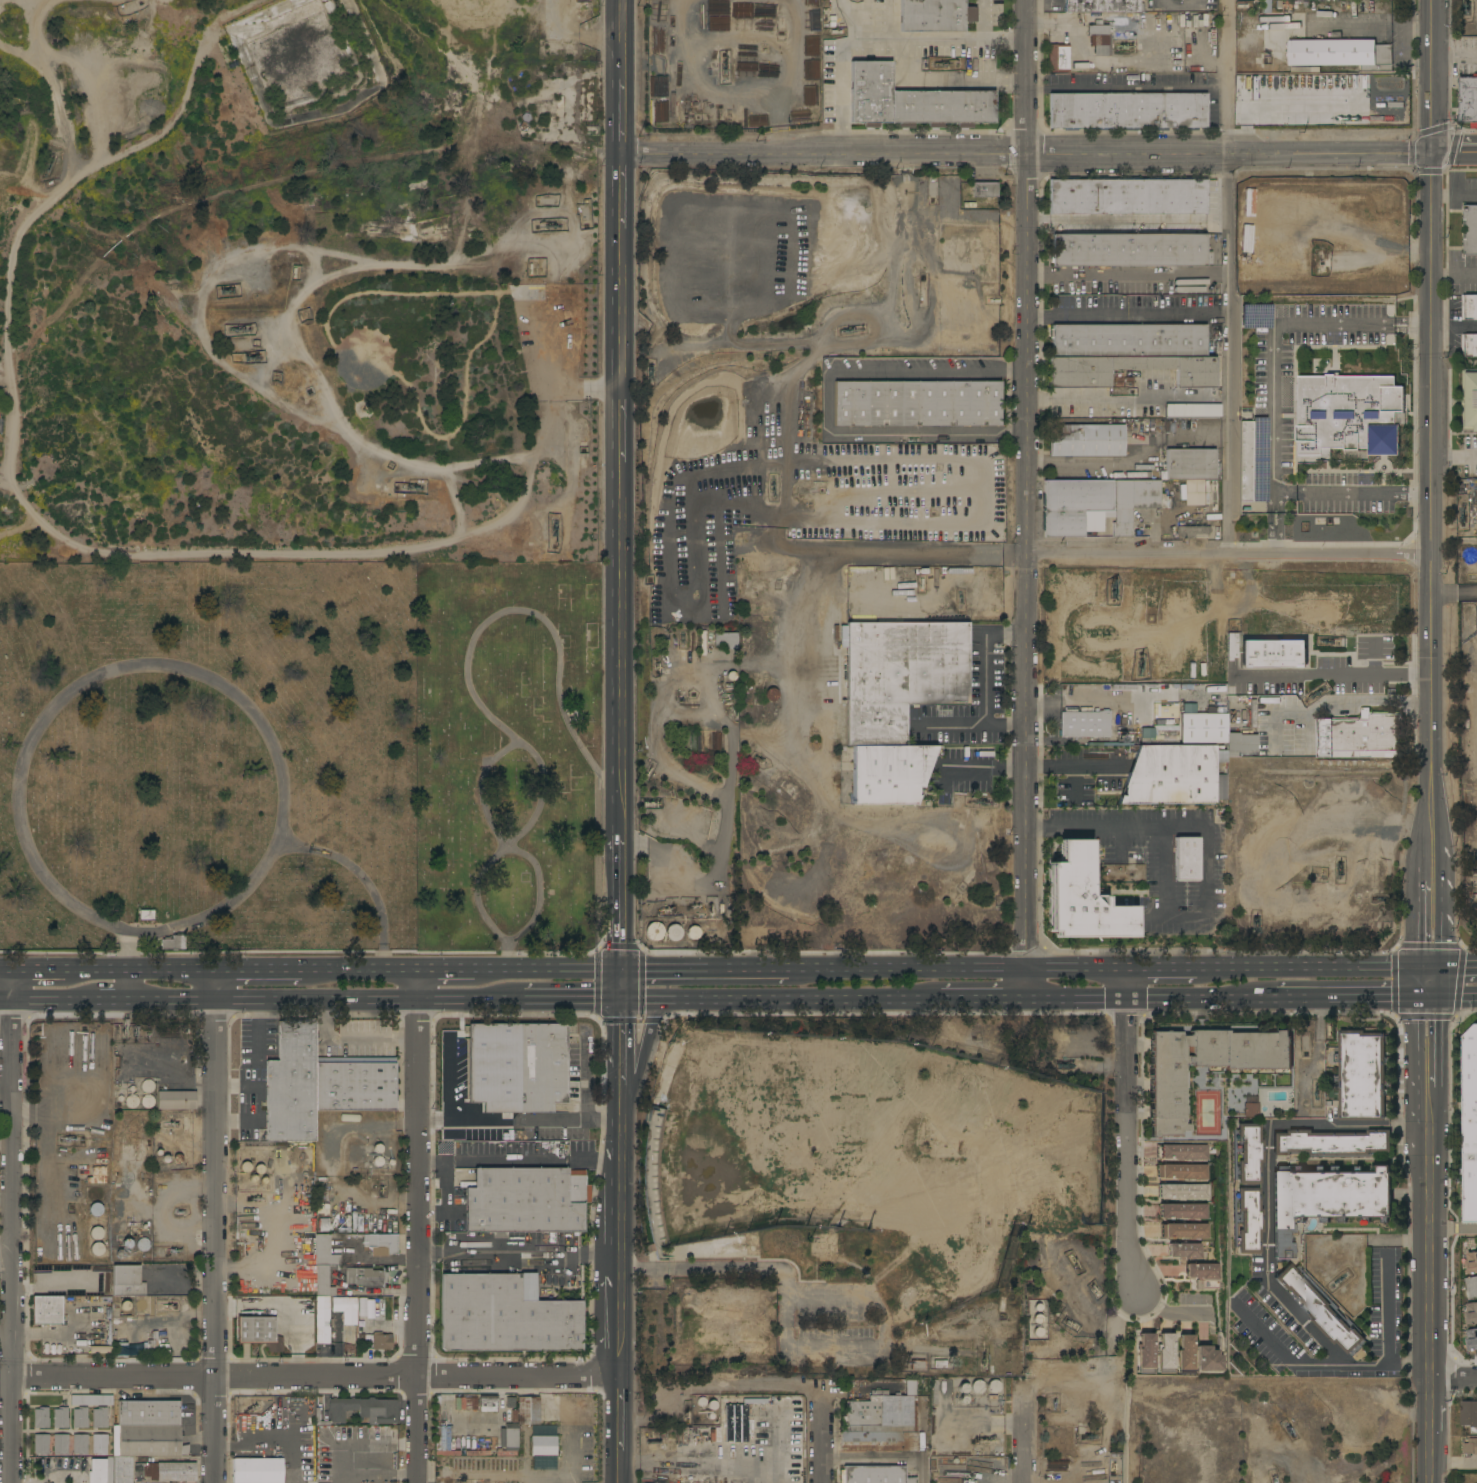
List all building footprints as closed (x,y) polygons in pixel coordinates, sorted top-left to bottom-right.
[(900,31),(901,0),(964,0),(964,7),(976,7),(976,22),(964,22),(964,32),(900,31)] [(1065,12),(1065,0),(1139,0),(1139,3),(1144,3),(1144,12),(1065,12)] [(1094,26),(1094,20),(1107,20),(1108,25),(1108,36),(1107,36),(1108,57),(1093,57),(1093,46),(1089,46),(1089,36),(1088,36),(1088,26),(1094,26)] [(1375,40),(1375,45),(1392,45),(1392,72),(1362,72),(1362,65),(1293,66),(1294,69),(1289,69),(1289,66),(1288,66),(1288,40),(1375,40)] [(1069,54),(1071,54),(1070,58),(1069,73),(1048,72),(1048,44),(1069,44),(1069,54)] [(891,62),(891,91),(995,91),(995,123),(972,123),(972,128),(957,128),(957,123),(943,123),(943,128),(928,128),(928,123),(914,123),(914,128),(899,128),(899,123),(879,123),(879,128),(864,128),(864,123),(851,123),(851,102),(848,102),(848,95),(851,95),(851,62),(891,62)] [(151,78),(150,79),(149,80),(148,81),(147,82),(146,83),(144,83),(143,83),(141,83),(140,82),(139,81),(138,80),(137,79),(136,78),(135,77),(135,75),(135,74),(135,73),(136,71),(136,70),(137,69),(138,68),(140,67),(141,67),(142,66),(144,66),(145,66),(148,68),(150,70),(151,71),(151,72),(152,74),(152,75),(151,77),(151,78)] [(1459,78),(1476,77),(1476,129),(1471,129),(1471,123),(1461,123),(1461,124),(1458,124),(1458,123),(1457,123),(1457,115),(1459,115),(1459,78)] [(1206,94),(1206,128),(1198,128),(1198,131),(1183,131),(1183,128),(1168,128),(1168,131),(1154,131),(1154,128),(1137,128),(1137,131),(1124,131),(1124,128),(1107,128),(1107,131),(1093,131),(1093,128),(1077,128),(1077,131),(1063,131),(1063,128),(1050,128),(1050,94),(1206,94)] [(572,178),(570,179),(569,180),(567,180),(564,180),(562,179),(561,177),(560,176),(560,173),(560,171),(561,169),(563,167),(565,166),(567,166),(569,167),(571,168),(573,170),(574,172),(574,173),(573,176),(572,178)] [(1050,214),(1050,180),(1064,180),(1064,177),(1077,177),(1077,180),(1094,180),(1094,177),(1107,177),(1107,180),(1126,180),(1126,177),(1138,177),(1138,180),(1156,180),(1156,177),(1168,177),(1168,180),(1184,180),(1184,177),(1195,177),(1195,180),(1206,180),(1206,214),(1050,214)] [(997,183),(997,197),(973,197),(973,183),(997,183)] [(1469,206),(1476,206),(1476,255),(1464,255),(1464,209),(1469,209),(1469,206)] [(1053,267),(1053,262),(1050,262),(1050,254),(1053,254),(1053,235),(1206,235),(1206,266),(1053,267)] [(1462,295),(1476,295),(1476,320),(1462,320),(1462,295)] [(1205,325),(1205,357),(1215,357),(1215,388),(1176,388),(1176,369),(1109,369),(1109,388),(1049,388),(1049,358),(1052,358),(1052,340),(1050,340),(1050,329),(1052,329),(1052,325),(1205,325)] [(1462,335),(1476,335),(1476,357),(1462,357),(1462,335)] [(1463,369),(1476,369),(1476,432),(1475,432),(1475,429),(1463,429),(1463,369)] [(1404,427),(1404,387),(1394,387),(1395,377),(1298,375),(1296,456),(1321,457),(1321,449),(1368,450),(1368,455),(1397,456),(1398,427),(1404,427)] [(1000,382),(1000,426),(835,426),(835,382),(1000,382)] [(1203,404),(1203,417),(1202,417),(1202,419),(1165,418),(1165,404),(1203,404)] [(1049,456),(1049,425),(1124,425),(1124,456),(1049,456)] [(1215,449),(1215,480),(1166,480),(1166,449),(1215,449)] [(1112,480),(1112,511),(1113,511),(1113,517),(1102,517),(1102,531),(1085,532),(1085,539),(1042,539),(1042,506),(1044,506),(1044,480),(1112,480)] [(1160,508),(1132,508),(1132,537),(1113,537),(1112,522),(1115,522),(1115,510),(1114,510),(1114,481),(1159,480),(1160,508)] [(1200,497),(1185,497),(1185,484),(1195,484),(1195,482),(1200,482),(1200,497)] [(1218,502),(1216,502),(1216,504),(1209,504),(1209,483),(1218,483),(1218,502)] [(1171,508),(1161,508),(1161,487),(1166,487),(1166,496),(1171,496),(1171,508)] [(1237,487),(1243,488),(1243,500),(1248,500),(1247,512),(1242,512),(1242,513),(1237,513),(1237,487)] [(1209,526),(1209,530),(1206,538),(1180,538),(1177,530),(1177,526),(1209,526)] [(847,746),(847,623),(968,622),(968,705),(905,705),(905,746),(853,746),(847,746)] [(714,647),(714,633),(724,633),(724,647),(714,647)] [(724,633),(737,633),(737,649),(724,649),(724,647),(724,633)] [(753,634),(754,653),(742,653),(741,639),(746,639),(745,634),(753,634)] [(1240,641),(1307,641),(1307,669),(1240,669),(1240,641)] [(735,702),(723,702),(723,699),(722,699),(723,681),(735,681),(735,702)] [(776,699),(775,701),(773,701),(771,702),(769,701),(767,700),(766,699),(765,697),(765,695),(765,693),(766,691),(768,689),(769,689),(771,688),(774,689),(776,690),(777,691),(778,693),(778,695),(778,697),(776,699)] [(1087,712),(1087,708),(1092,708),(1092,712),(1109,713),(1109,737),(1086,737),(1086,739),(1082,739),(1082,737),(1060,737),(1060,736),(1058,736),(1058,731),(1060,731),(1060,712),(1087,712)] [(1317,758),(1317,751),(1317,719),(1361,719),(1361,708),(1369,708),(1369,712),(1401,712),(1401,723),(1400,723),(1400,750),(1402,750),(1402,757),(1317,758)] [(1227,743),(1181,743),(1181,714),(1227,714),(1227,733),(1227,743)] [(1167,719),(1177,719),(1177,743),(1167,743),(1167,719)] [(1239,733),(1239,735),(1256,735),(1256,752),(1238,752),(1238,757),(1227,757),(1227,743),(1227,733),(1239,733)] [(937,746),(916,804),(853,804),(853,746),(905,746),(937,746)] [(1214,746),(1226,746),(1226,760),(1214,760),(1214,804),(1117,804),(1120,796),(1125,796),(1124,795),(1124,792),(1124,791),(1124,787),(1138,746),(1214,746)] [(1199,880),(1197,880),(1198,881),(1176,881),(1176,880),(1175,880),(1175,838),(1198,838),(1199,880)] [(1054,938),(1054,932),(1049,932),(1048,863),(1059,863),(1059,841),(1090,840),(1090,896),(1104,896),(1105,897),(1105,907),(1135,907),(1135,938),(1054,938)] [(154,910),(154,921),(153,921),(153,922),(150,922),(150,921),(139,921),(139,919),(137,919),(137,915),(139,915),(139,911),(154,910)] [(663,936),(662,937),(661,938),(660,939),(658,940),(657,941),(655,941),(653,941),(652,941),(650,940),(649,939),(648,938),(647,937),(646,935),(645,934),(645,932),(645,931),(645,929),(646,927),(647,926),(648,925),(649,924),(651,923),(652,922),(654,922),(655,922),(657,923),(659,923),(660,924),(661,925),(662,926),(663,928),(664,929),(664,931),(664,933),(663,934),(663,936)] [(681,936),(680,937),(679,938),(678,939),(677,940),(676,940),(674,941),(673,941),(671,941),(670,940),(669,939),(667,938),(666,937),(666,936),(665,935),(665,933),(665,932),(665,930),(666,929),(666,928),(667,926),(668,926),(670,925),(671,924),(672,924),(674,924),(675,924),(677,925),(678,925),(679,926),(680,927),(681,929),(681,930),(682,931),(682,933),(681,934),(681,936)] [(700,938),(698,939),(697,940),(694,941),(692,940),(691,940),(689,939),(688,937),(687,934),(687,932),(688,930),(689,929),(691,927),(693,927),(696,927),(698,928),(699,929),(701,932),(701,933),(701,935),(700,938)] [(162,949),(162,939),(164,939),(164,937),(169,937),(169,939),(172,939),(173,935),(176,936),(176,934),(183,934),(183,935),(184,935),(184,949),(162,949)] [(315,1111),(315,1141),(266,1142),(266,1061),(278,1061),(278,1022),(316,1022),(316,1058),(395,1057),(395,1110),(315,1111)] [(567,1024),(567,1103),(553,1103),(553,1113),(483,1113),(483,1103),(469,1103),(469,1100),(453,1100),(453,1077),(469,1077),(469,1024),(567,1024)] [(1475,1024),(1476,1024),(1476,1222),(1463,1222),(1463,1037),(1475,1024)] [(1340,1121),(1340,1118),(1338,1118),(1338,1106),(1340,1106),(1340,1094),(1334,1094),(1334,1088),(1339,1088),(1339,1083),(1334,1083),(1334,1076),(1340,1076),(1340,1062),(1334,1062),(1334,1054),(1340,1054),(1340,1031),(1364,1031),(1364,1033),(1385,1033),(1385,1036),(1389,1036),(1389,1043),(1385,1043),(1385,1057),(1389,1057),(1389,1065),(1385,1065),(1385,1121),(1340,1121)] [(1291,1071),(1222,1072),(1222,1068),(1191,1068),(1191,1067),(1183,1067),(1183,1124),(1183,1127),(1189,1127),(1189,1133),(1179,1134),(1179,1138),(1156,1138),(1156,1140),(1150,1140),(1149,1036),(1148,1036),(1148,1032),(1179,1032),(1179,1039),(1187,1039),(1187,1037),(1188,1037),(1188,1033),(1227,1033),(1227,1036),(1280,1035),(1280,1033),(1290,1033),(1290,1039),(1291,1039),(1291,1071)] [(154,1090),(153,1091),(150,1093),(149,1093),(147,1093),(144,1092),(143,1090),(141,1088),(141,1087),(141,1085),(142,1082),(144,1080),(146,1079),(147,1079),(149,1079),(152,1080),(153,1081),(154,1082),(155,1085),(155,1087),(154,1090)] [(157,1110),(157,1092),(196,1091),(196,1110),(157,1110)] [(138,1105),(138,1106),(136,1107),(134,1108),(131,1108),(129,1108),(127,1106),(126,1104),(125,1101),(125,1100),(126,1098),(127,1097),(128,1095),(131,1094),(133,1094),(136,1095),(138,1097),(139,1099),(139,1101),(139,1102),(138,1105)] [(153,1106),(152,1107),(150,1108),(148,1109),(145,1108),(143,1107),(142,1106),(141,1104),(140,1102),(141,1100),(142,1098),(143,1097),(145,1095),(147,1095),(149,1095),(151,1096),(152,1097),(154,1099),(154,1101),(154,1104),(153,1106)] [(1244,1103),(1259,1103),(1259,1117),(1244,1117),(1244,1103)] [(359,1115),(359,1122),(341,1121),(340,1120),(340,1118),(341,1114),(359,1115)] [(1259,1209),(1262,1209),(1262,1232),(1259,1232),(1259,1253),(1236,1253),(1236,1247),(1231,1247),(1232,1130),(1237,1130),(1237,1124),(1259,1124),(1259,1140),(1263,1140),(1262,1163),(1259,1163),(1259,1184),(1255,1184),(1255,1188),(1259,1188),(1259,1209)] [(1289,1133),(1289,1130),(1312,1130),(1311,1133),(1367,1133),(1367,1130),(1390,1130),(1390,1152),(1371,1152),(1371,1157),(1301,1157),(1301,1154),(1290,1154),(1290,1155),(1272,1155),(1272,1133),(1289,1133)] [(1208,1145),(1208,1162),(1157,1161),(1157,1147),(1162,1147),(1162,1145),(1208,1145)] [(1157,1181),(1157,1167),(1162,1167),(1162,1165),(1208,1166),(1208,1182),(1157,1181)] [(1390,1218),(1390,1224),(1383,1224),(1383,1218),(1371,1218),(1371,1224),(1362,1224),(1362,1218),(1348,1218),(1348,1223),(1339,1223),(1339,1217),(1331,1217),(1331,1223),(1322,1223),(1322,1217),(1307,1217),(1307,1224),(1298,1224),(1298,1218),(1294,1218),(1294,1225),(1297,1225),(1297,1234),(1294,1234),(1294,1237),(1291,1237),(1291,1243),(1296,1243),(1296,1259),(1276,1259),(1276,1230),(1275,1230),(1275,1173),(1278,1173),(1278,1167),(1305,1167),(1305,1172),(1320,1172),(1320,1167),(1326,1167),(1326,1172),(1333,1172),(1333,1167),(1343,1167),(1343,1172),(1357,1172),(1357,1167),(1364,1167),(1364,1172),(1373,1172),(1373,1167),(1378,1167),(1378,1166),(1391,1166),(1391,1173),(1393,1173),(1393,1218),(1390,1218)] [(106,1183),(86,1184),(86,1177),(92,1177),(92,1167),(106,1167),(106,1183)] [(568,1168),(568,1170),(585,1170),(585,1185),(590,1185),(590,1203),(584,1203),(584,1232),(465,1232),(465,1188),(474,1188),(474,1168),(568,1168)] [(1209,1202),(1159,1201),(1159,1186),(1212,1186),(1212,1198),(1209,1198),(1209,1202)] [(102,1198),(100,1200),(99,1200),(97,1201),(94,1201),(92,1200),(90,1198),(89,1196),(89,1193),(89,1192),(90,1190),(92,1188),(94,1187),(97,1187),(98,1187),(100,1188),(101,1189),(102,1191),(103,1193),(103,1196),(102,1198)] [(102,1214),(101,1216),(100,1216),(98,1217),(95,1217),(93,1216),(92,1216),(90,1214),(90,1212),(90,1209),(90,1208),(91,1206),(93,1204),(95,1204),(98,1204),(100,1205),(102,1206),(102,1207),(103,1209),(103,1212),(102,1214)] [(1207,1204),(1207,1219),(1159,1219),(1159,1204),(1207,1204)] [(1208,1224),(1208,1238),(1161,1238),(1161,1225),(1164,1225),(1164,1224),(1208,1224)] [(103,1237),(101,1239),(100,1240),(98,1240),(95,1240),(93,1239),(92,1239),(91,1237),(90,1235),(90,1232),(90,1231),(92,1229),(93,1228),(96,1227),(98,1227),(100,1228),(102,1229),(103,1230),(103,1232),(103,1235),(103,1237)] [(398,1234),(398,1254),(388,1254),(388,1249),(377,1249),(377,1247),(366,1247),(366,1235),(398,1234)] [(315,1235),(330,1235),(330,1255),(341,1255),(341,1266),(339,1266),(316,1265),(315,1235)] [(149,1248),(149,1249),(147,1251),(144,1251),(142,1251),(140,1250),(138,1248),(137,1246),(137,1245),(138,1243),(139,1241),(139,1240),(141,1238),(143,1238),(146,1238),(148,1239),(149,1241),(150,1242),(151,1244),(150,1246),(149,1248)] [(131,1247),(131,1248),(129,1248),(128,1249),(126,1249),(125,1248),(124,1247),(123,1245),(123,1243),(124,1242),(124,1241),(126,1240),(127,1240),(129,1240),(130,1241),(131,1242),(132,1242),(132,1244),(132,1246),(131,1247)] [(104,1252),(102,1254),(100,1255),(98,1256),(97,1256),(94,1255),(93,1254),(91,1252),(91,1249),(91,1248),(91,1246),(93,1244),(95,1243),(96,1242),(98,1242),(101,1243),(103,1244),(104,1246),(104,1249),(104,1250),(104,1252)] [(1201,1244),(1201,1259),(1185,1259),(1185,1261),(1179,1260),(1179,1257),(1168,1257),(1168,1244),(1201,1244)] [(1467,1273),(1476,1272),(1476,1252),(1466,1252),(1467,1273)] [(1272,1279),(1288,1263),(1293,1268),(1297,1265),(1339,1308),(1337,1310),(1347,1321),(1349,1319),(1363,1333),(1360,1335),(1367,1343),(1353,1357),(1350,1354),(1349,1355),(1338,1343),(1336,1346),(1272,1279)] [(1219,1264),(1219,1279),(1202,1279),(1202,1281),(1197,1281),(1197,1279),(1186,1279),(1186,1264),(1219,1264)] [(316,1296),(316,1265),(339,1266),(339,1270),(328,1270),(328,1287),(334,1287),(334,1296),(329,1296),(316,1296)] [(140,1266),(140,1283),(146,1283),(146,1296),(113,1296),(113,1266),(140,1266)] [(315,1292),(312,1292),(312,1297),(296,1297),(296,1287),(302,1287),(302,1292),(303,1292),(303,1268),(315,1268),(315,1292)] [(372,1268),(372,1270),(383,1270),(383,1272),(387,1272),(388,1283),(383,1283),(383,1286),(355,1286),(355,1284),(345,1284),(345,1268),(372,1268)] [(521,1276),(521,1304),(584,1304),(584,1351),(444,1352),(441,1348),(441,1276),(521,1276)] [(537,1276),(537,1302),(522,1303),(522,1276),(537,1276)] [(1465,1279),(1469,1299),(1476,1298),(1476,1276),(1465,1279)] [(62,1296),(62,1324),(33,1324),(33,1296),(62,1296)] [(329,1344),(316,1344),(316,1296),(329,1296),(329,1344)] [(357,1298),(357,1325),(343,1325),(343,1312),(332,1312),(332,1298),(357,1298)] [(1465,1303),(1467,1324),(1476,1323),(1476,1302),(1465,1303)] [(275,1320),(275,1344),(237,1344),(237,1320),(275,1320)] [(1466,1330),(1468,1350),(1476,1349),(1476,1329),(1466,1330)] [(158,1354),(143,1354),(143,1343),(147,1343),(147,1340),(152,1340),(152,1332),(157,1332),(158,1354)] [(1152,1373),(1138,1373),(1139,1333),(1153,1334),(1152,1373)] [(1172,1373),(1158,1372),(1159,1334),(1173,1334),(1172,1373)] [(372,1335),(376,1335),(376,1336),(387,1336),(387,1338),(392,1338),(392,1345),(389,1345),(389,1353),(379,1353),(379,1352),(374,1352),(374,1349),(372,1349),(372,1335)] [(1194,1375),(1178,1375),(1178,1352),(1180,1352),(1180,1337),(1194,1337),(1194,1375)] [(127,1357),(114,1357),(115,1343),(127,1343),(127,1357)] [(1198,1375),(1198,1347),(1212,1347),(1212,1351),(1219,1351),(1219,1357),(1223,1357),(1223,1374),(1198,1375)] [(924,1360),(925,1369),(911,1370),(911,1361),(924,1360)] [(982,1383),(982,1382),(980,1381),(977,1380),(975,1381),(973,1382),(972,1382),(971,1384),(970,1387),(970,1389),(971,1391),(972,1392),(974,1394),(977,1394),(979,1394),(981,1393),(982,1392),(983,1390),(984,1388),(984,1385),(982,1383)] [(1000,1384),(999,1383),(997,1381),(995,1380),(993,1380),(990,1381),(990,1382),(988,1384),(987,1386),(987,1388),(988,1391),(989,1392),(991,1393),(993,1394),(995,1394),(998,1393),(998,1392),(1000,1390),(1001,1388),(1001,1386),(1000,1384)] [(895,1395),(895,1393),(899,1393),(900,1396),(913,1396),(913,1398),(916,1398),(916,1427),(843,1427),(843,1422),(841,1422),(841,1417),(846,1416),(846,1401),(850,1401),(850,1399),(855,1399),(855,1402),(868,1402),(868,1396),(871,1396),(888,1396),(895,1395)] [(497,1395),(498,1412),(480,1412),(479,1395),(497,1395)] [(112,1396),(112,1406),(70,1406),(70,1396),(112,1396)] [(455,1397),(465,1397),(465,1410),(455,1411),(455,1397)] [(539,1397),(539,1398),(542,1398),(542,1405),(545,1405),(545,1423),(539,1423),(539,1424),(518,1424),(518,1397),(539,1397)] [(396,1424),(377,1424),(377,1425),(368,1425),(368,1418),(358,1418),(359,1411),(345,1411),(345,1424),(331,1424),(331,1412),(328,1412),(328,1399),(332,1399),(332,1398),(335,1398),(335,1399),(351,1399),(351,1398),(353,1398),(353,1399),(368,1399),(368,1398),(373,1398),(373,1399),(376,1399),(376,1400),(397,1400),(396,1424)] [(477,1398),(477,1410),(465,1410),(465,1398),(477,1398)] [(118,1401),(180,1401),(180,1425),(118,1426),(118,1401)] [(1461,1401),(1476,1401),(1476,1433),(1472,1433),(1472,1426),(1461,1426),(1461,1401)] [(34,1409),(41,1409),(41,1407),(48,1407),(48,1418),(49,1418),(49,1428),(34,1428),(34,1409)] [(53,1409),(59,1409),(59,1407),(68,1407),(68,1418),(68,1428),(53,1428),(53,1409)] [(73,1409),(79,1409),(79,1407),(87,1407),(87,1419),(88,1419),(88,1428),(73,1428),(73,1409)] [(92,1409),(97,1409),(97,1407),(107,1407),(107,1418),(108,1418),(108,1428),(92,1428),(92,1409)] [(319,1421),(330,1421),(330,1425),(315,1425),(315,1408),(319,1408),(319,1421)] [(758,1447),(772,1447),(772,1410),(757,1410),(758,1447)] [(180,1425),(180,1446),(188,1445),(188,1456),(131,1457),(113,1457),(113,1426),(118,1426),(180,1425)] [(522,1456),(522,1452),(518,1452),(518,1441),(522,1441),(522,1437),(531,1437),(531,1425),(557,1425),(558,1456),(556,1456),(532,1456),(522,1456)] [(450,1451),(460,1451),(460,1456),(435,1456),(435,1426),(450,1426),(450,1451)] [(916,1427),(916,1450),(840,1451),(840,1432),(843,1432),(843,1427),(916,1427)] [(517,1428),(518,1455),(496,1456),(496,1451),(505,1451),(505,1447),(500,1447),(500,1428),(517,1428)] [(69,1434),(69,1444),(68,1444),(68,1456),(54,1455),(54,1453),(53,1453),(53,1451),(50,1451),(50,1446),(53,1446),(53,1434),(69,1434)] [(88,1434),(88,1444),(87,1445),(87,1455),(78,1455),(78,1453),(73,1453),(73,1435),(88,1434)] [(34,1435),(49,1435),(49,1444),(48,1444),(48,1455),(47,1455),(47,1457),(40,1457),(40,1455),(39,1455),(39,1453),(34,1453),(34,1435)] [(92,1435),(108,1435),(108,1444),(107,1444),(107,1455),(97,1455),(97,1453),(92,1453),(92,1435)] [(1469,1439),(1476,1439),(1476,1455),(1474,1455),(1474,1454),(1471,1454),(1471,1457),(1465,1457),(1465,1454),(1464,1454),(1464,1444),(1469,1444),(1469,1439)] [(556,1456),(556,1470),(532,1470),(532,1456),(556,1456)] [(131,1457),(131,1482),(113,1482),(113,1457),(131,1457)] [(283,1458),(283,1482),(234,1482),(234,1458),(283,1458)] [(106,1459),(106,1482),(88,1482),(88,1472),(90,1472),(90,1459),(106,1459)] [(194,1463),(194,1482),(185,1482),(185,1481),(181,1481),(181,1482),(178,1482),(178,1481),(157,1481),(157,1480),(150,1481),(150,1477),(144,1477),(144,1463),(194,1463)] [(143,1464),(143,1477),(134,1477),(134,1464),(143,1464)] [(916,1478),(916,1482),(839,1482),(839,1470),(843,1470),(844,1466),(905,1466),(905,1478),(916,1478)]
